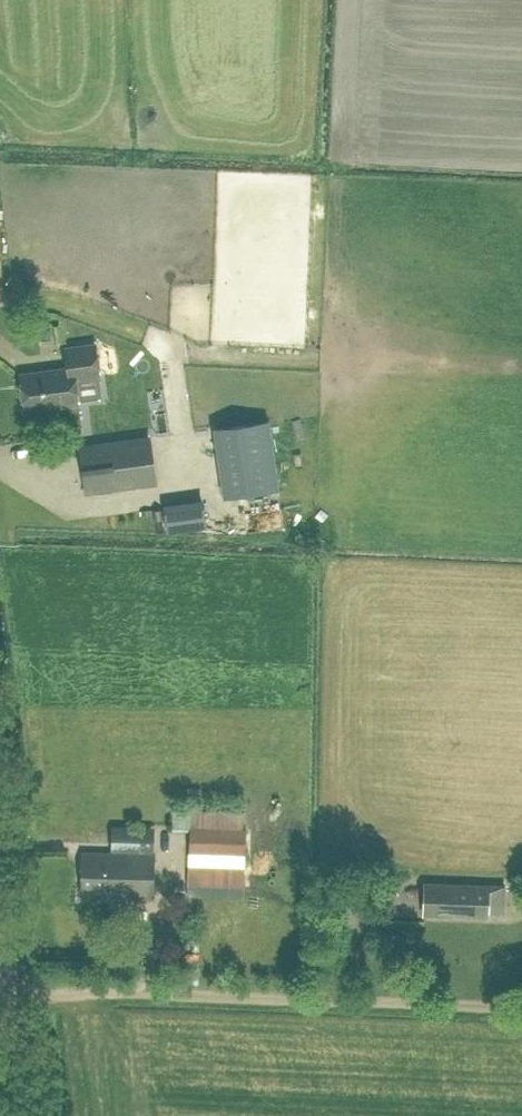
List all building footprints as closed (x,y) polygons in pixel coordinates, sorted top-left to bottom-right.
[(74,380),(98,376),(94,345),(64,349),(67,369),(19,375),(24,410),(77,403),(74,380)] [(154,428),(156,459),(170,459),(168,428),(154,428)] [(219,439),(228,509),(281,502),(272,432),(219,439)] [(78,445),(85,493),(157,483),(151,436),(78,445)] [(191,827),(188,882),(242,885),(245,830),(191,827)] [(136,835),(118,835),(118,851),(135,851),(136,835)] [(110,852),(82,851),(80,894),(152,896),(153,853),(139,852),(110,852)] [(423,881),(422,915),(488,918),(489,883),(423,881)]
